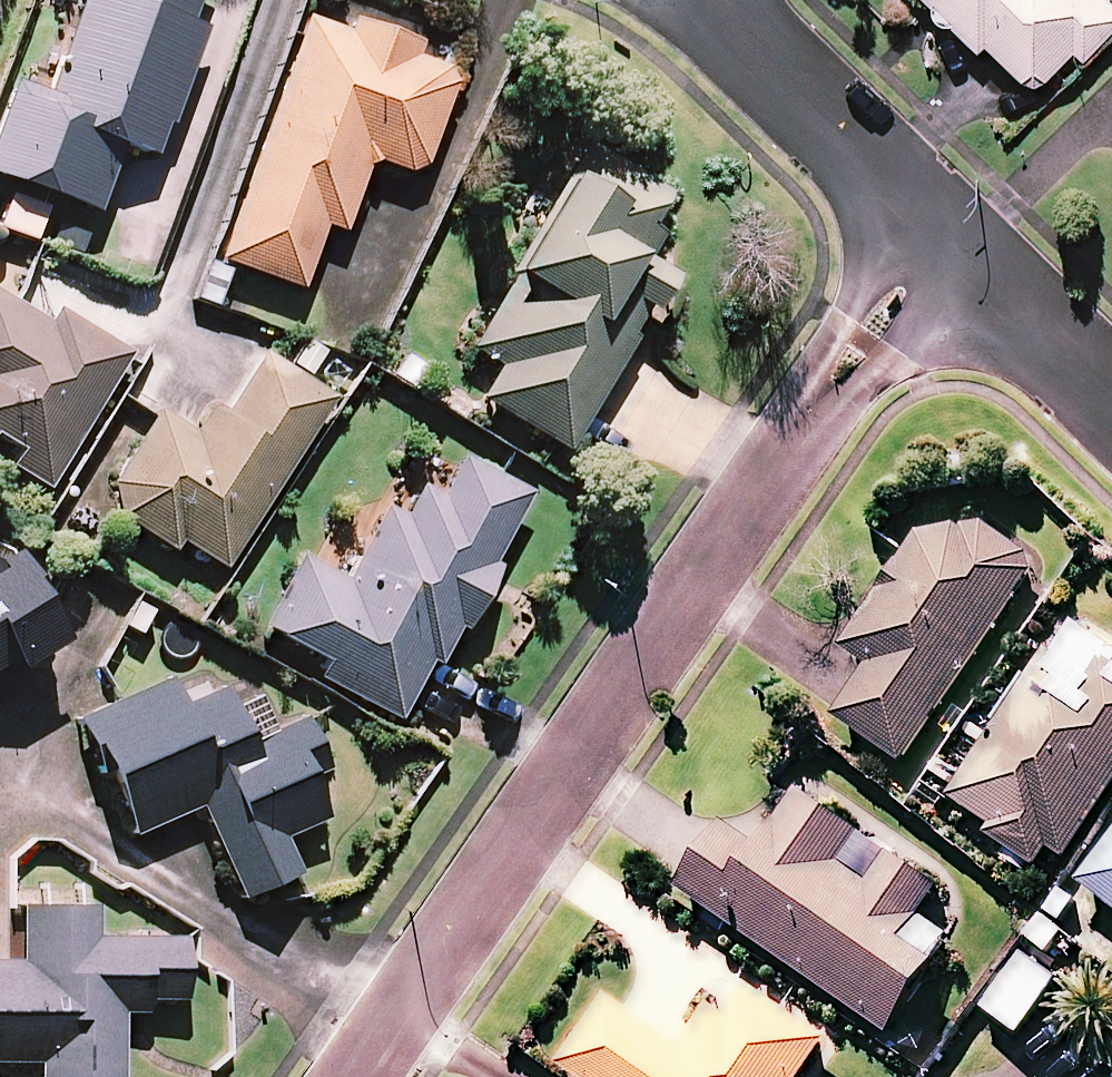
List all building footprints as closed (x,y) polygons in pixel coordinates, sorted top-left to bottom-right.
[(51,99),(14,86),(0,125),(0,179),(97,214),(121,147),(157,159),(202,32),(188,27),(198,0),(86,0),(51,99)] [(980,53),(987,45),(1034,86),(1069,46),(1082,57),(1111,23),(1111,0),(919,0),(980,53)] [(351,19),(345,35),(307,21),(219,260),(300,290),(324,226),(342,233),(369,159),(418,177),(455,77),(410,60),(416,43),(351,19)] [(668,196),(584,149),(472,352),(501,368),(482,403),(569,451),(666,276),(634,258),(668,196)] [(0,298),(0,439),(21,451),(11,468),(49,491),(127,356),(54,314),(47,325),(0,298)] [(328,404),(260,362),(227,415),(212,406),(194,436),(159,414),(102,507),(174,552),(180,542),(225,570),(328,404)] [(527,499),(461,463),(440,500),(421,490),(405,521),(386,510),(346,584),(303,560),(265,629),(329,664),(321,679),(398,721),(431,661),(444,668),(497,570),(490,566),(527,499)] [(1045,560),(961,502),(923,558),(915,553),(847,651),(874,670),(839,722),(904,766),(1045,560)] [(10,556),(0,552),(0,670),(12,663),(17,672),(62,646),(10,556)] [(1069,626),(952,801),(995,830),(989,839),(1037,871),(1050,851),(1067,861),(1111,793),(1111,670),(1101,663),(1108,652),(1069,626)] [(257,700),(232,712),(222,691),(180,711),(167,682),(82,722),(135,837),(200,807),(243,901),(299,876),(282,840),(325,820),(306,779),(325,770),(303,723),(274,736),(257,700)] [(939,892),(801,796),(762,852),(724,826),(679,891),(890,1037),(954,945),(919,921),(939,892)] [(1082,886),(1111,910),(1111,848),(1082,886)] [(96,912),(21,909),(18,965),(0,964),(0,1063),(42,1065),(41,1076),(121,1076),(123,1014),(146,1015),(146,1000),(184,1002),(187,943),(95,940),(96,912)] [(746,986),(696,1060),(611,1002),(564,1070),(574,1076),(805,1076),(829,1043),(746,986)]
